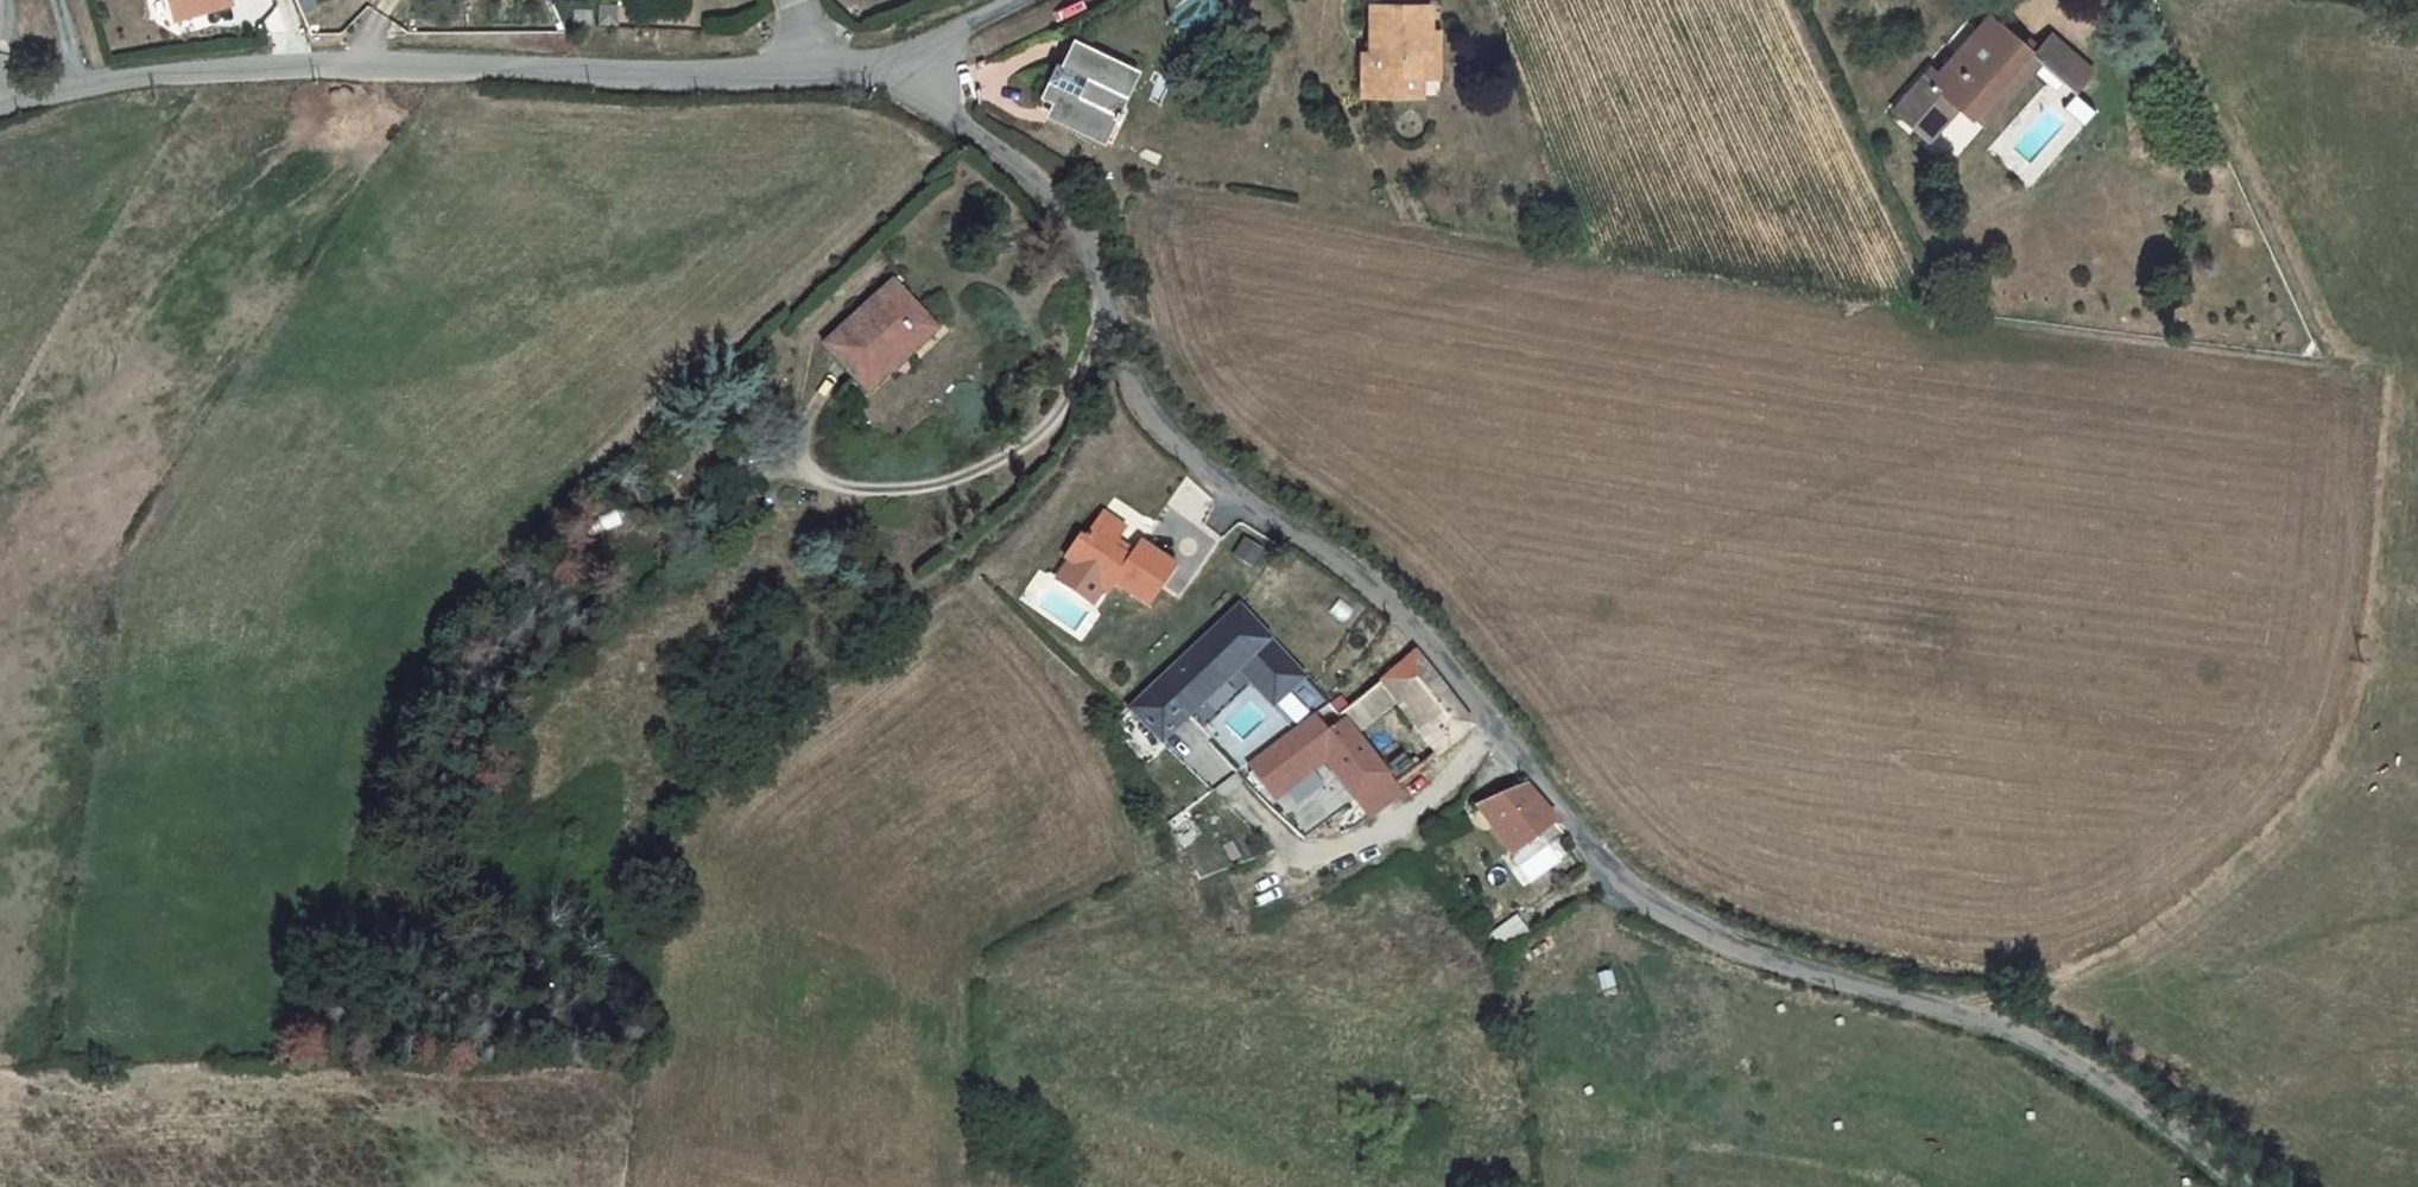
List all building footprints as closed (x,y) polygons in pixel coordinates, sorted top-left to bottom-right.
[(176,22),(233,7),(231,0),(169,0),(176,22)] [(1435,5),(1373,4),(1372,51),(1362,50),(1362,94),(1422,95),(1424,78),(1442,79),(1443,35),(1433,35),(1435,5)] [(2026,53),(1981,14),(1925,82),(1940,97),(1951,106),(1968,122),(2026,56),(2024,55),(2026,53)] [(2026,56),(2067,91),(2085,66),(2041,28),(2026,53),(2024,55),(2026,56)] [(1113,115),(1130,71),(1073,48),(1064,66),(1052,61),(1038,90),(1055,99),(1048,117),(1095,135),(1103,121),(1119,126),(1120,118),(1113,115)] [(1940,97),(1925,82),(1917,79),(1889,113),(1911,131),(1940,97)] [(1920,140),(1951,106),(1940,97),(1911,131),(1920,140)] [(910,357),(936,335),(893,289),(827,351),(858,382),(844,395),(860,413),(912,361),(910,357)] [(1111,527),(1132,545),(1138,538),(1116,520),(1111,527)] [(1149,618),(1180,582),(1151,558),(1144,566),(1140,571),(1122,557),(1126,552),(1132,545),(1111,527),(1095,547),(1093,544),(1076,566),(1081,570),(1096,584),(1094,587),(1110,601),(1115,605),(1122,596),(1149,618)] [(1140,571),(1144,566),(1126,552),(1122,557),(1140,571)] [(1096,584),(1081,570),(1065,588),(1097,615),(1110,601),(1094,587),(1096,584)] [(1243,646),(1258,631),(1242,613),(1226,628),(1243,646)] [(1165,751),(1242,678),(1277,715),(1310,684),(1258,631),(1243,646),(1226,628),(1132,716),(1165,751)] [(1423,669),(1413,657),(1383,683),(1394,700),(1404,692),(1416,709),(1407,718),(1440,760),(1441,758),(1473,732),(1459,716),(1440,692),(1423,669)] [(1383,683),(1339,718),(1346,729),(1350,735),(1394,700),(1383,683)] [(1316,752),(1327,744),(1313,724),(1250,770),(1254,776),(1250,779),(1261,794),(1266,791),(1274,803),(1326,766),(1316,752)] [(1379,773),(1350,735),(1346,729),(1327,744),(1316,752),(1326,766),(1369,823),(1399,801),(1394,793),(1379,773)] [(1394,793),(1419,777),(1403,757),(1379,773),(1394,793)] [(1484,805),(1507,857),(1553,824),(1527,790),(1484,805)]
